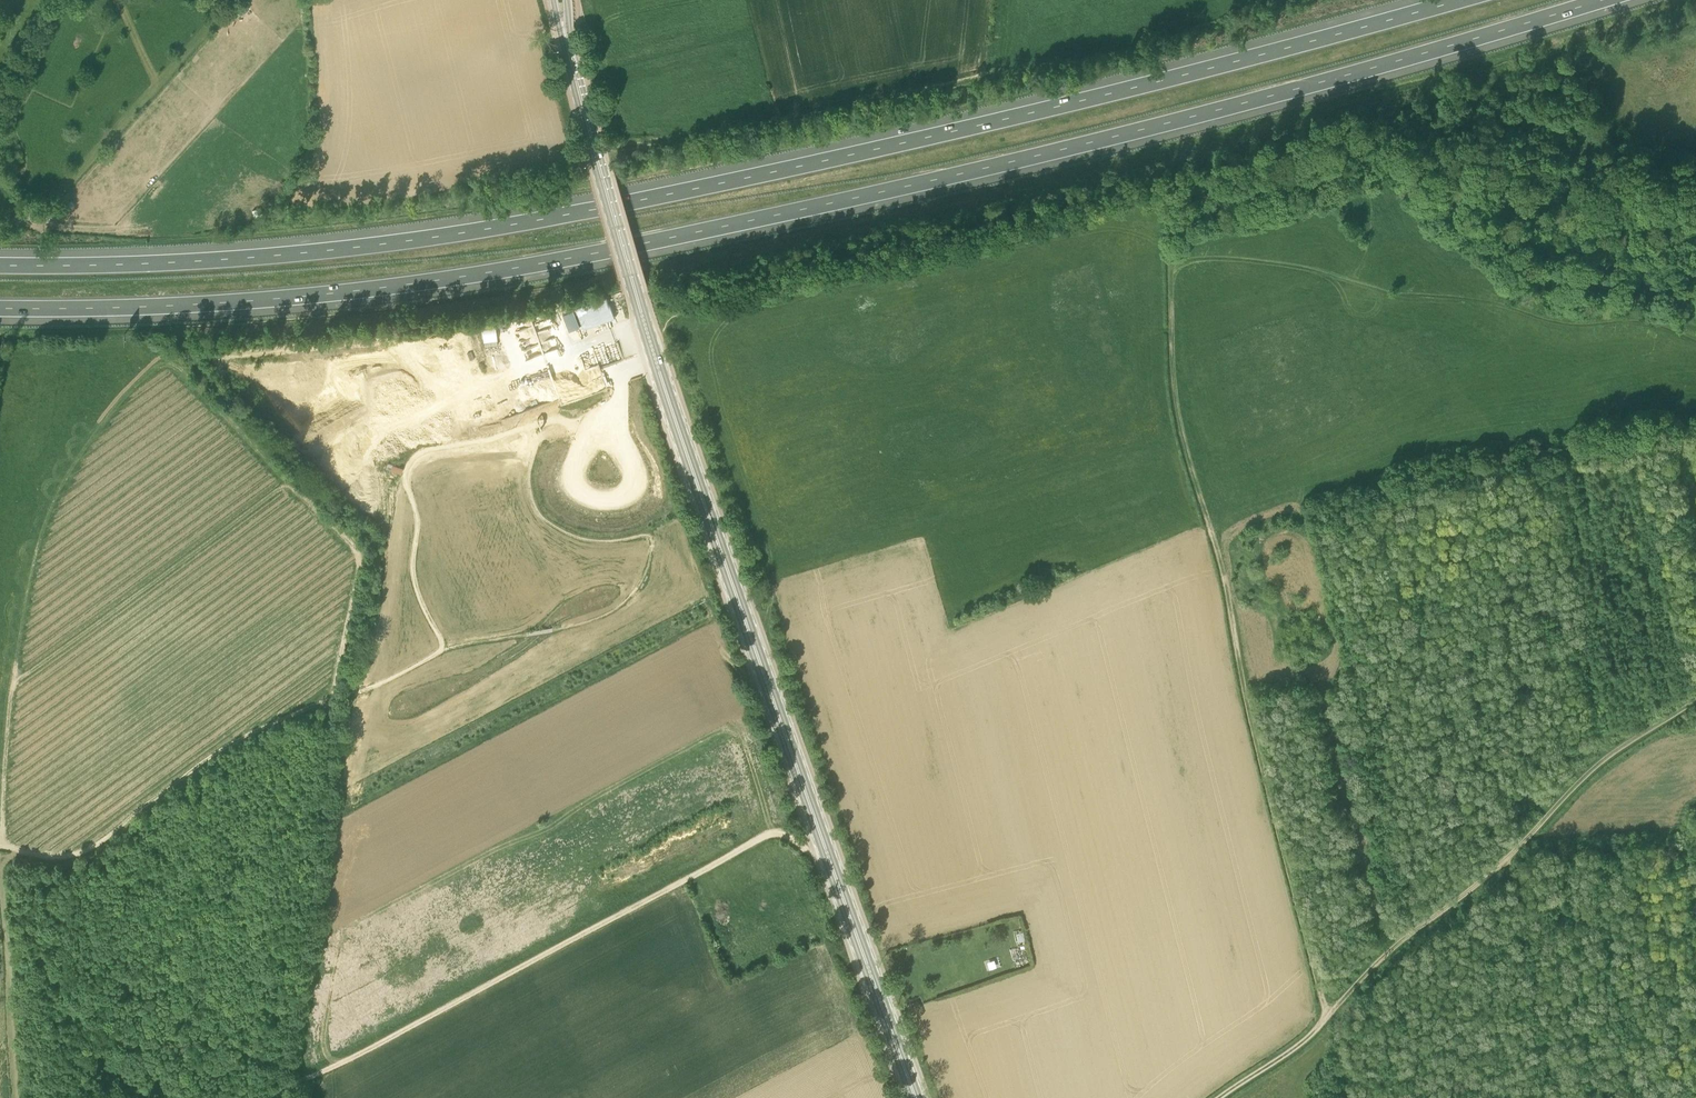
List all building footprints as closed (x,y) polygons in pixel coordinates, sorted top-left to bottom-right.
[(250,8),(249,7),(246,4),(241,9),(240,10),(244,14),(250,8)] [(584,329),(615,317),(607,296),(576,309),(584,329)] [(569,331),(580,327),(573,310),(562,314),(569,331)] [(1019,942),(1025,940),(1022,931),(1017,933),(1019,942)]
